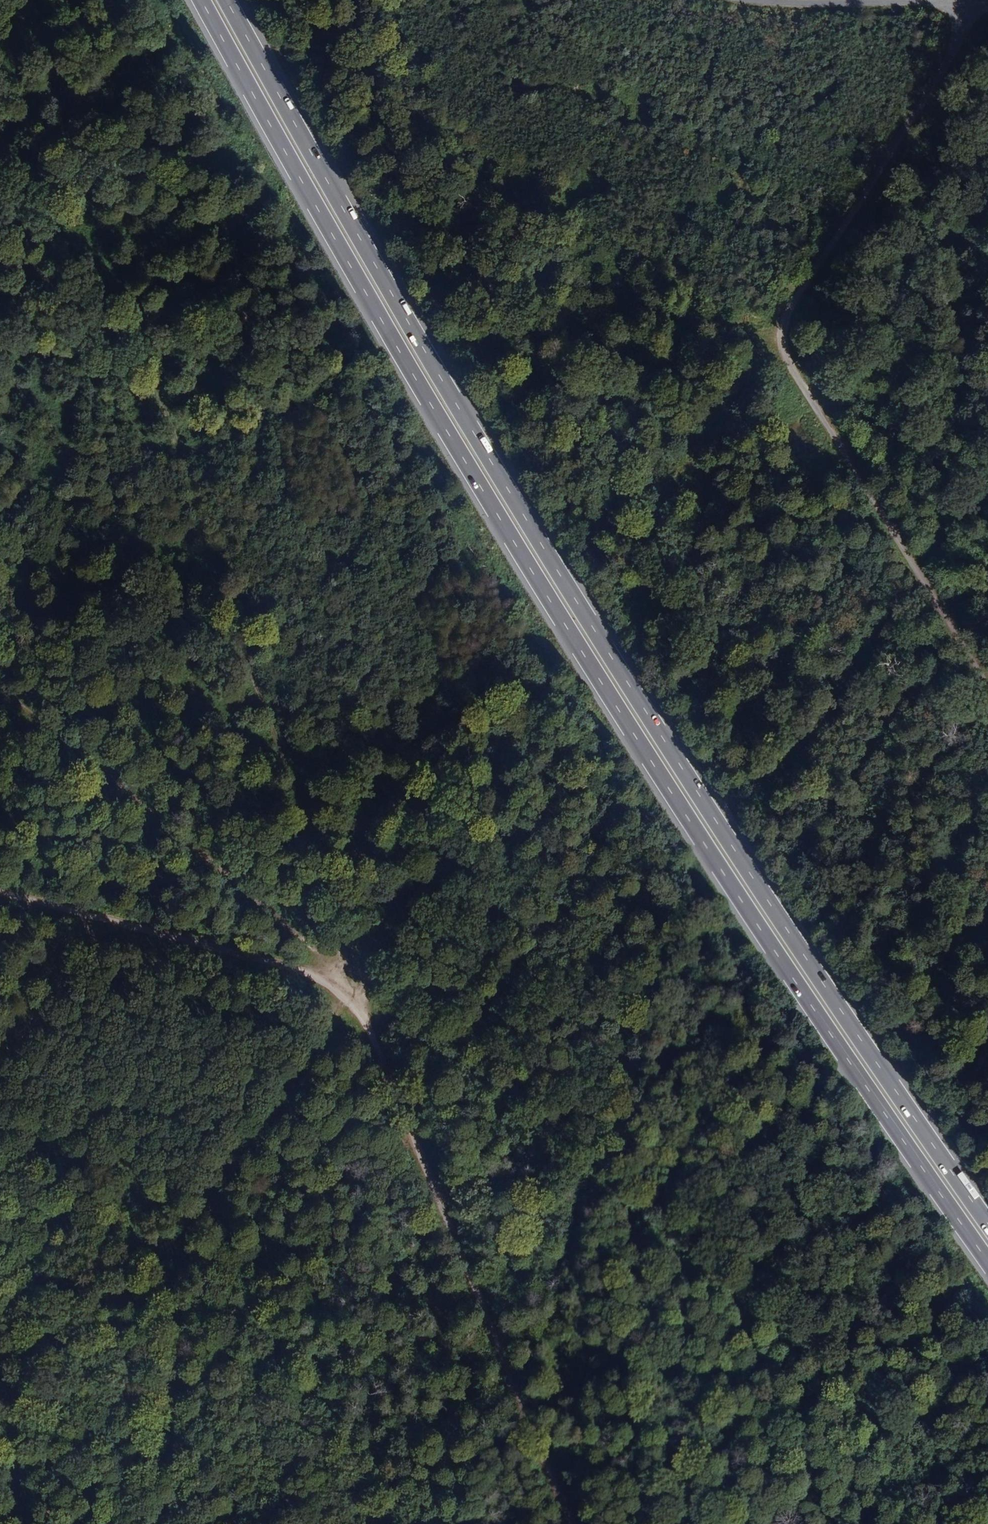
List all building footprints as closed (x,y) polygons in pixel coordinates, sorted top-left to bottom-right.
[(700,774),(694,778),(704,796),(711,793),(700,774)] [(903,1095),(923,1121),(928,1118),(908,1092),(903,1095)]
